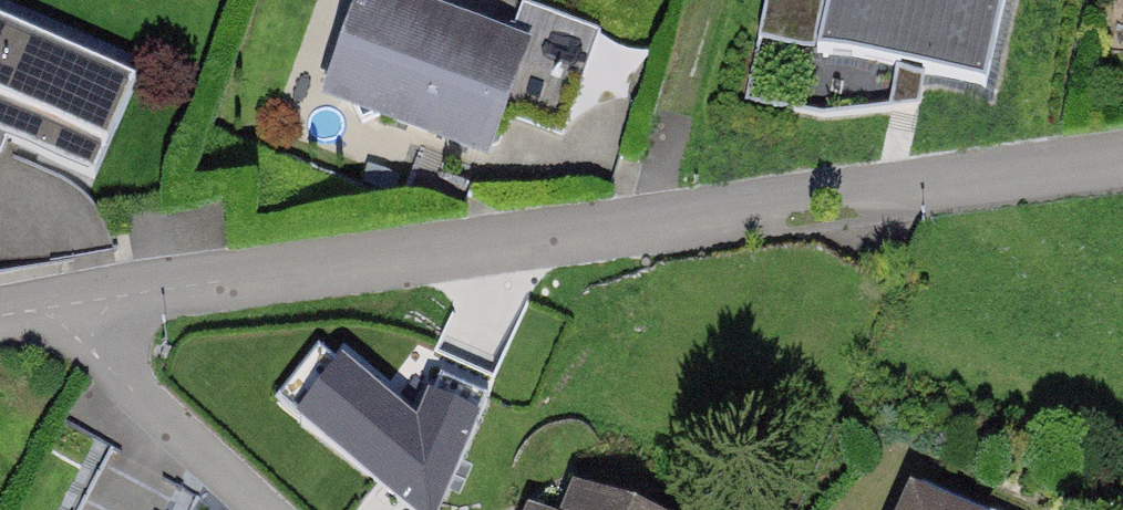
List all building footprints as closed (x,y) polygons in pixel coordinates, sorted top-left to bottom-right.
[(396,0),(353,0),(316,102),(488,164),(530,48),(396,0)] [(1006,0),(824,0),(823,3),(808,0),(771,0),(743,100),(816,118),(919,111),(925,86),(986,100),(1006,0)] [(0,38),(0,150),(78,184),(120,90),(0,38)] [(319,343),(276,394),(414,509),(439,509),(490,391),(442,371),(436,385),(428,381),(414,415),(344,355),(339,361),(319,343)] [(558,495),(551,509),(592,509),(558,495)]
